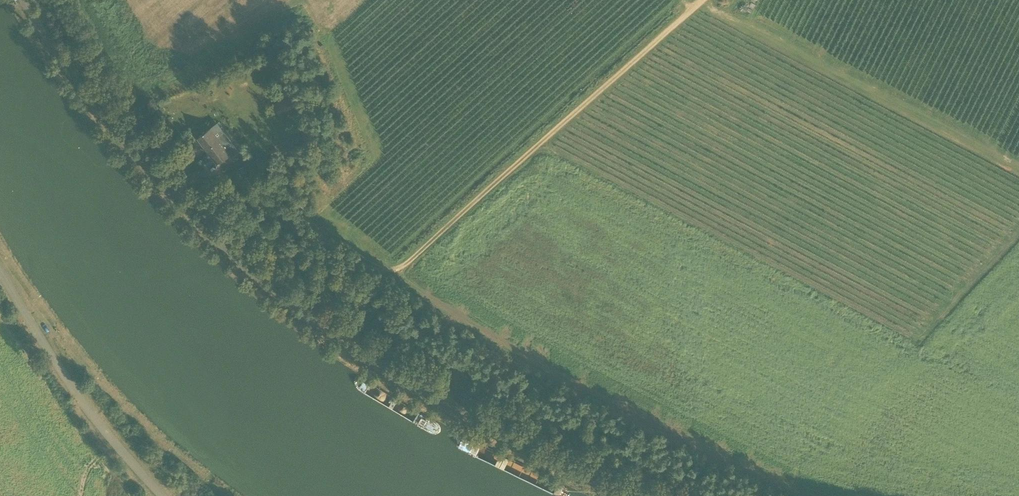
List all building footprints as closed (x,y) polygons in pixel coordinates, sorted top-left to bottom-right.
[(239,157),(234,151),(236,150),(224,132),(217,137),(210,128),(198,138),(223,169),(239,157)]
